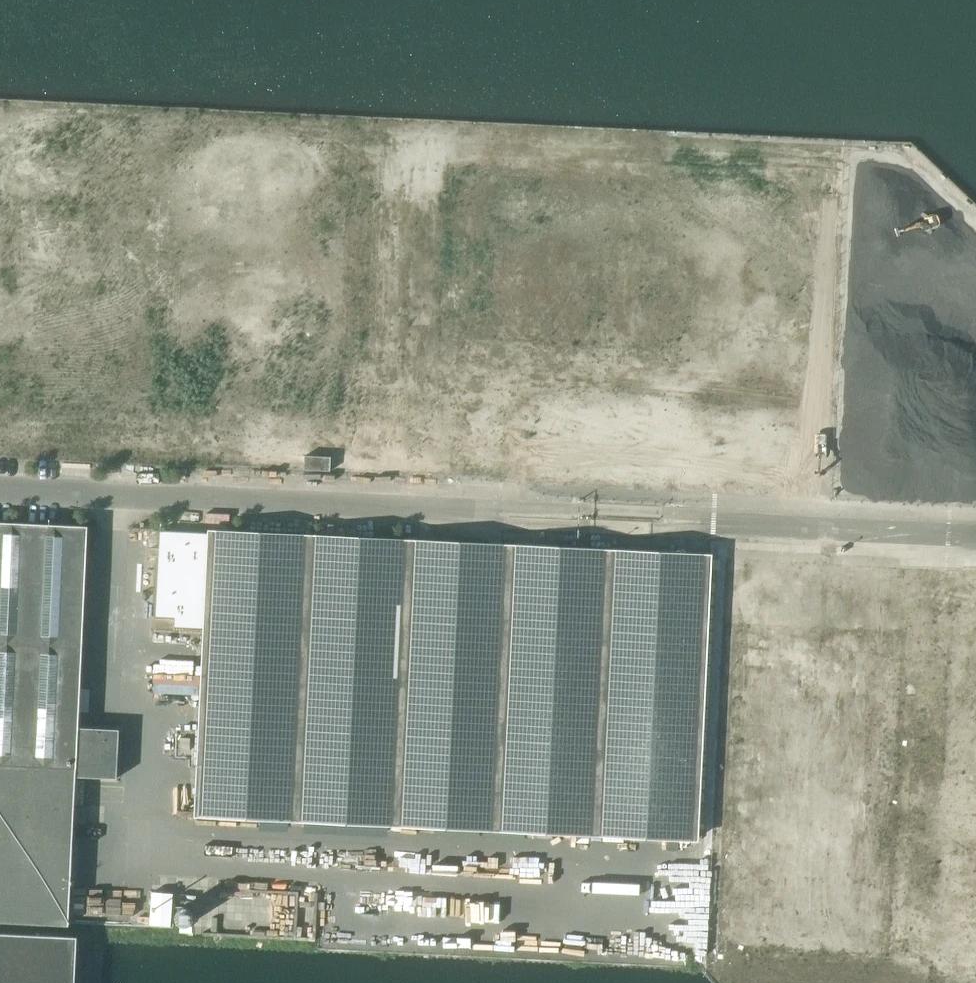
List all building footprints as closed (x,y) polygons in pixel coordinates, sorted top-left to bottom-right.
[(304,456),(304,470),(330,471),(330,457),(304,456)] [(67,926),(86,528),(0,524),(0,923),(67,926)] [(709,557),(209,533),(164,531),(159,629),(205,632),(196,814),(696,838),(709,557)] [(104,729),(80,728),(77,776),(102,777),(104,729)] [(76,937),(0,934),(0,982),(74,982),(76,937)]
